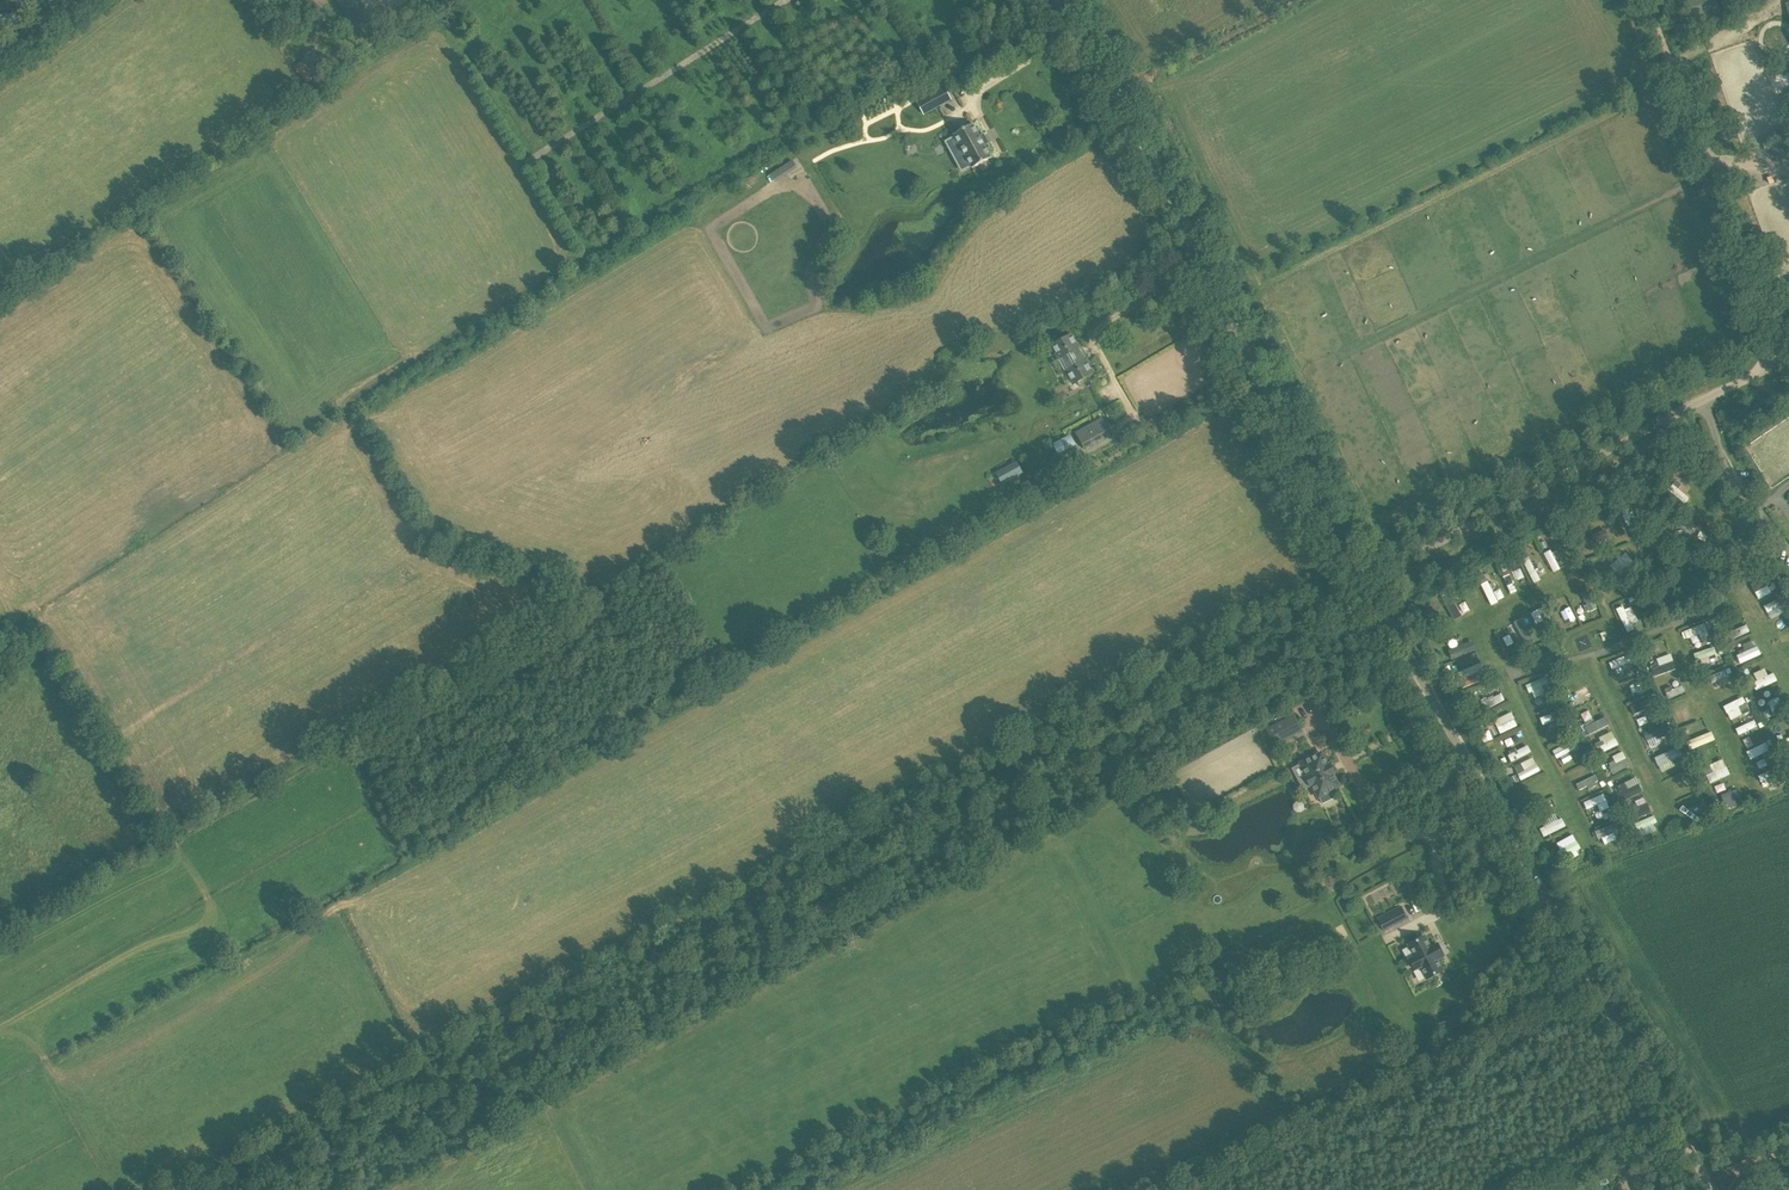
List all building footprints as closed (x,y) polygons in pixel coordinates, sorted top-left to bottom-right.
[(0,19),(0,21),(3,28),(4,28),(17,23),(18,23),(18,21),(16,16),(15,13),(7,16),(1,18),(0,19)] [(303,61),(294,67),(299,75),(300,74),(306,85),(312,81),(306,71),(308,69),(303,61)] [(923,115),(951,100),(944,88),(916,102),(923,115)] [(972,169),(991,158),(972,125),(953,135),(972,169)] [(1052,346),(1060,342),(1057,335),(1042,343),(1046,350),(1052,346)] [(1084,361),(1078,350),(1079,349),(1071,336),(1060,342),(1052,346),(1059,360),(1058,360),(1065,372),(1066,371),(1073,385),(1092,374),(1085,360),(1084,361)] [(1084,449),(1110,435),(1102,421),(1077,435),(1084,449)] [(1018,464),(998,475),(1003,484),(1023,473),(1018,464)] [(1666,474),(1660,481),(1664,485),(1670,478),(1666,474)] [(1634,486),(1629,488),(1633,496),(1637,493),(1634,486)] [(1485,574),(1478,577),(1481,583),(1488,580),(1485,574)] [(1544,621),(1537,625),(1541,633),(1548,629),(1544,621)] [(1525,643),(1516,647),(1519,652),(1528,648),(1525,643)] [(1727,677),(1718,681),(1720,686),(1729,682),(1727,677)] [(1746,703),(1739,707),(1743,715),(1750,711),(1746,703)] [(1652,707),(1644,710),(1648,719),(1655,716),(1652,707)] [(1273,744),(1300,730),(1293,717),(1267,731),(1273,744)] [(1318,798),(1322,805),(1333,799),(1330,792),(1338,787),(1332,776),(1334,774),(1329,765),(1327,766),(1321,754),(1301,765),(1307,777),(1305,778),(1303,780),(1303,782),(1303,785),(1305,786),(1307,787),(1310,787),(1312,786),(1318,798)] [(1683,755),(1672,760),(1674,765),(1685,760),(1683,755)] [(1710,767),(1704,770),(1706,775),(1713,772),(1710,767)] [(1515,775),(1510,777),(1513,784),(1518,781),(1515,775)] [(1624,783),(1616,787),(1619,793),(1627,789),(1624,783)] [(1737,789),(1720,795),(1726,810),(1736,807),(1733,799),(1740,796),(1737,789)] [(1386,931),(1407,920),(1400,907),(1379,918),(1386,931)] [(1430,949),(1424,938),(1408,946),(1415,958),(1410,961),(1415,971),(1420,968),(1426,980),(1442,972),(1436,961),(1443,957),(1437,945),(1430,949)]
